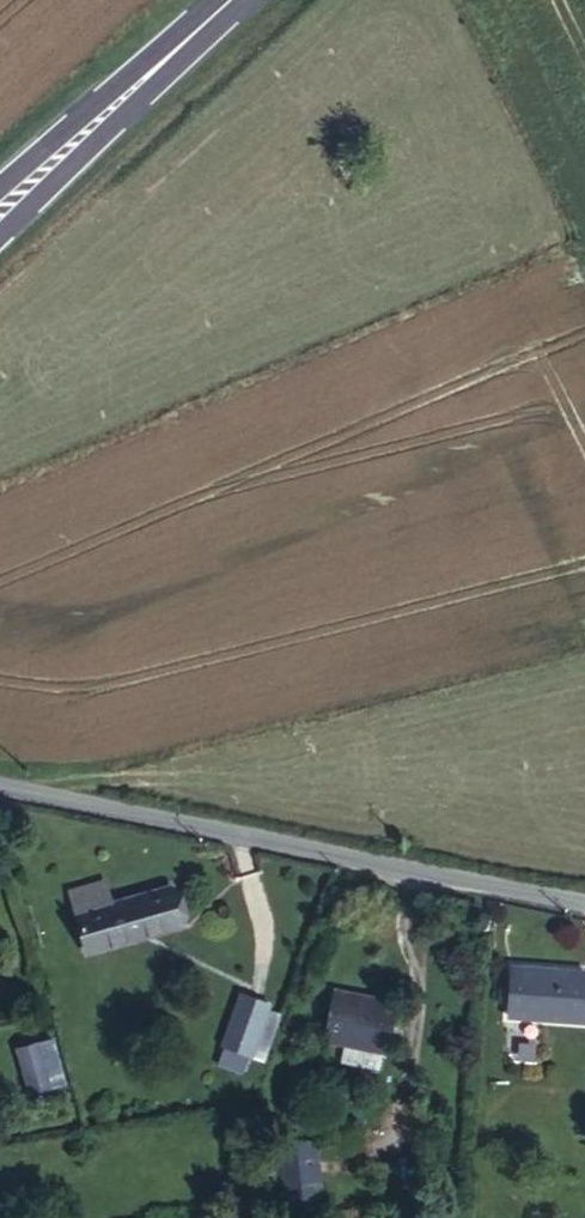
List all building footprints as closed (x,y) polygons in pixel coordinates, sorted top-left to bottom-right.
[(71,892),(74,905),(100,899),(102,908),(111,905),(106,883),(71,892)] [(100,899),(74,905),(87,951),(180,926),(170,889),(111,905),(102,908),(100,899)] [(512,966),(510,988),(499,987),(498,1000),(509,1001),(508,1017),(584,1022),(584,977),(584,972),(584,971),(512,966)] [(345,1045),(383,1053),(386,1053),(396,1002),(335,989),(324,1041),(345,1045)] [(251,1055),(251,1054),(267,1011),(270,1003),(243,993),(224,1045),(227,1046),(221,1063),(242,1070),(248,1054),(251,1055)] [(267,1011),(251,1054),(262,1058),(278,1015),(267,1011)] [(32,1092),(64,1083),(52,1039),(19,1048),(32,1092)] [(379,1070),(383,1053),(345,1045),(342,1062),(379,1070)] [(323,1201),(315,1142),(289,1145),(280,1147),(287,1205),(323,1201)] [(370,1201),(336,1214),(337,1217),(377,1217),(370,1201)]
